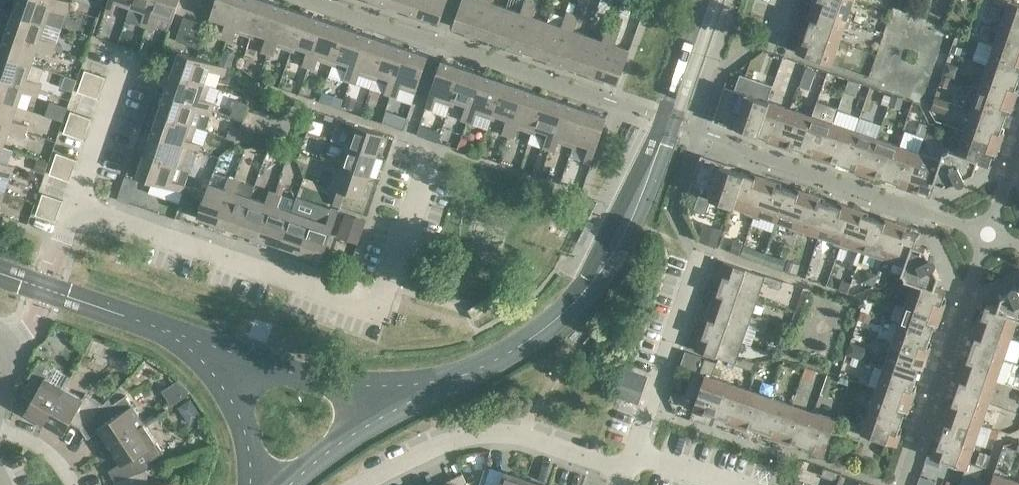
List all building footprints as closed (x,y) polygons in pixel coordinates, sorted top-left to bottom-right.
[(46,0),(18,0),(14,12),(56,27),(61,12),(67,14),(69,8),(46,0)] [(131,7),(134,0),(110,0),(105,13),(112,15),(117,2),(131,7)] [(131,7),(128,18),(142,23),(141,25),(147,27),(157,0),(134,0),(131,7)] [(147,27),(154,29),(158,15),(173,20),(180,0),(157,0),(147,27)] [(209,22),(224,27),(220,37),(227,39),(240,0),(216,0),(209,22)] [(227,39),(233,41),(236,32),(250,36),(263,0),(240,0),(227,39)] [(268,0),(263,0),(250,36),(265,41),(261,51),(268,53),(284,6),(268,0)] [(399,6),(411,10),(409,16),(417,19),(424,0),(401,0),(399,6)] [(417,19),(426,22),(428,16),(441,21),(448,0),(424,0),(417,19)] [(454,25),(467,30),(465,35),(473,38),(486,0),(463,0),(454,25)] [(473,38),(482,41),(484,35),(496,39),(507,7),(492,3),(493,0),(486,0),(473,38)] [(507,7),(496,39),(507,43),(505,49),(514,52),(532,0),(525,0),(521,12),(507,7)] [(534,0),(532,0),(514,52),(522,55),(524,49),(536,53),(547,21),(533,16),(538,1),(534,0)] [(812,7),(850,20),(852,14),(848,13),(853,0),(814,0),(812,7)] [(1002,21),(1018,27),(1018,3),(1010,0),(992,0),(992,1),(1007,6),(1002,21)] [(304,13),(284,6),(268,53),(274,55),(277,45),(291,50),(304,13)] [(850,20),(812,7),(806,23),(809,24),(807,30),(839,40),(844,26),(848,27),(850,20)] [(561,26),(547,21),(536,53),(548,57),(546,63),(555,66),(573,13),(567,11),(561,26)] [(56,27),(14,12),(10,23),(5,22),(2,30),(55,49),(57,43),(51,41),(56,27)] [(325,19),(304,13),(291,50),(306,55),(302,65),(308,67),(325,19)] [(579,15),(573,13),(555,66),(564,69),(566,63),(577,67),(588,35),(574,31),(579,15)] [(863,24),(865,18),(856,15),(853,21),(863,24)] [(185,17),(181,28),(204,36),(208,25),(185,17)] [(345,26),(325,19),(308,67),(315,69),(318,59),(332,64),(345,26)] [(1002,21),(994,43),(1018,51),(1018,27),(1002,21)] [(602,40),(588,35),(577,67),(589,71),(587,77),(595,80),(614,27),(608,25),(602,40)] [(366,34),(345,26),(332,64),(329,74),(350,81),(366,34)] [(620,29),(614,27),(595,80),(604,83),(606,77),(619,82),(632,44),(631,43),(629,49),(615,44),(620,29)] [(204,36),(181,28),(177,40),(200,48),(204,36)] [(2,30),(0,36),(0,40),(4,41),(0,53),(33,64),(37,50),(53,55),(55,49),(2,30)] [(839,40),(807,30),(805,36),(802,35),(796,51),(835,64),(838,57),(834,56),(839,40)] [(386,40),(366,34),(350,81),(356,83),(359,73),(373,78),(386,40)] [(407,47),(386,40),(373,78),(387,83),(384,93),(391,95),(407,47)] [(994,43),(987,64),(1018,75),(1018,51),(994,43)] [(953,45),(950,51),(960,55),(962,48),(953,45)] [(429,55),(407,47),(391,95),(397,97),(400,87),(415,92),(413,98),(414,98),(429,55)] [(173,72),(210,85),(216,87),(222,71),(226,73),(228,67),(180,51),(173,72)] [(0,53),(0,54),(0,76),(41,90),(43,83),(28,78),(33,64),(0,53)] [(463,67),(442,60),(426,107),(433,110),(437,100),(451,104),(463,67)] [(987,64),(980,86),(1015,98),(1018,86),(1018,83),(1017,83),(1018,77),(1018,75),(987,64)] [(484,74),(463,67),(451,104),(465,109),(462,120),(468,122),(484,74)] [(106,76),(86,70),(82,81),(102,87),(106,76)] [(805,70),(801,80),(808,82),(813,80),(815,73),(805,70)] [(210,85),(173,72),(166,93),(213,109),(215,102),(206,99),(210,85)] [(504,81),(484,74),(468,122),(488,129),(492,119),(504,81)] [(948,90),(953,77),(943,74),(939,86),(948,90)] [(713,121),(748,134),(749,131),(757,133),(768,101),(747,94),(753,79),(741,75),(735,90),(725,86),(713,121)] [(0,76),(0,99),(19,105),(24,91),(39,96),(41,90),(0,76)] [(844,93),(855,97),(859,84),(848,80),(844,93)] [(102,87),(82,81),(78,91),(98,98),(102,87)] [(525,88),(504,81),(492,119),(506,123),(503,133),(509,136),(525,88)] [(965,105),(972,107),(1005,119),(1007,114),(1009,114),(1015,98),(980,86),(972,83),(965,105)] [(545,95),(525,88),(509,136),(515,138),(518,128),(532,132),(545,95)] [(213,109),(166,93),(159,113),(196,126),(201,112),(211,115),(213,109)] [(891,95),(884,93),(881,102),(888,105),(891,95)] [(344,97),(334,94),(330,104),(340,107),(344,97)] [(565,102),(545,95),(532,132),(529,142),(549,149),(565,102)] [(892,95),(888,107),(900,111),(904,100),(892,95)] [(935,97),(931,110),(947,115),(951,102),(935,97)] [(343,106),(355,110),(357,102),(346,98),(343,106)] [(0,99),(0,122),(27,131),(29,125),(14,120),(19,105),(0,99)] [(236,99),(231,115),(244,119),(249,104),(236,99)] [(790,109),(768,101),(757,133),(764,136),(763,139),(777,144),(790,109)] [(586,109),(565,102),(549,149),(570,156),(573,146),(586,109)] [(1005,119),(972,107),(965,129),(1000,141),(1005,127),(1002,126),(1005,119)] [(393,125),(397,113),(386,109),(382,122),(393,125)] [(607,116),(586,109),(573,146),(588,151),(584,161),(591,164),(607,116)] [(811,116),(790,109),(777,144),(793,150),(794,147),(800,149),(811,116)] [(92,118),(71,111),(67,122),(88,129),(92,118)] [(196,126),(159,113),(152,134),(197,149),(199,150),(201,144),(192,140),(196,126)] [(833,124),(811,116),(800,149),(807,151),(806,154),(821,159),(833,124)] [(384,134),(339,118),(336,126),(349,130),(345,144),(377,155),(384,134)] [(0,122),(0,145),(5,146),(9,132),(25,138),(27,131),(0,122)] [(88,129),(67,122),(64,132),(84,139),(88,129)] [(236,139),(240,126),(231,123),(226,136),(236,139)] [(915,136),(924,139),(928,126),(919,123),(915,136)] [(426,137),(430,127),(421,124),(418,134),(426,137)] [(855,132),(833,124),(821,159),(837,165),(838,162),(844,164),(855,132)] [(965,129),(957,151),(957,153),(978,160),(989,164),(992,157),(994,158),(1000,141),(965,129)] [(877,139),(855,132),(844,164),(850,166),(849,169),(865,175),(877,139)] [(197,149),(152,134),(144,155),(190,170),(197,149)] [(899,147),(877,139),(865,175),(880,180),(881,177),(888,179),(899,147)] [(331,140),(327,154),(325,160),(370,176),(377,155),(345,144),(331,140)] [(945,146),(940,161),(943,162),(936,181),(947,185),(956,180),(957,181),(957,182),(959,183),(960,183),(961,183),(962,183),(964,182),(965,181),(965,180),(966,179),(966,178),(965,177),(965,176),(974,172),(978,160),(957,153),(957,151),(945,146)] [(921,155),(899,147),(888,179),(894,181),(893,184),(909,190),(921,155)] [(78,159),(57,152),(53,163),(74,170),(78,159)] [(190,170),(144,155),(137,176),(185,192),(187,184),(185,184),(190,170)] [(724,163),(701,155),(689,190),(699,194),(694,209),(706,213),(711,198),(724,163)] [(943,162),(940,161),(921,155),(909,190),(924,195),(925,192),(932,194),(936,181),(943,162)] [(33,172),(44,176),(48,164),(37,160),(33,172)] [(370,176),(325,160),(322,167),(336,171),(330,186),(339,189),(345,192),(363,197),(370,176)] [(13,172),(15,166),(0,161),(0,168),(13,172)] [(74,170),(53,163),(50,174),(70,181),(74,170)] [(737,167),(724,163),(711,198),(732,205),(743,173),(735,171),(737,167)] [(0,168),(0,175),(11,178),(13,172),(0,168)] [(214,171),(210,183),(207,191),(204,199),(199,215),(211,220),(209,225),(218,228),(235,179),(214,171)] [(750,176),(743,173),(732,205),(747,210),(746,214),(753,217),(766,178),(751,172),(750,176)] [(124,188),(136,192),(140,181),(128,176),(124,188)] [(781,183),(766,178),(753,217),(760,219),(761,215),(776,220),(786,188),(780,186),(781,183)] [(255,186),(235,179),(218,228),(226,231),(228,225),(240,230),(251,197),(255,186)] [(192,186),(189,194),(204,199),(207,191),(192,186)] [(793,190),(786,188),(776,220),(790,225),(789,229),(796,231),(809,192),(794,187),(793,190)] [(339,189),(334,204),(341,206),(345,192),(339,189)] [(266,202),(251,197),(240,230),(252,234),(250,239),(259,242),(276,193),(270,191),(266,202)] [(825,198),(809,192),(796,231),(803,234),(804,230),(819,235),(830,203),(824,201),(825,198)] [(64,200),(43,193),(40,204),(60,211),(64,200)] [(282,195),(276,193),(259,242),(267,245),(269,239),(281,244),(292,211),(278,207),(282,195)] [(184,210),(194,214),(199,211),(203,201),(189,197),(184,210)] [(836,205),(830,203),(819,235),(834,240),(833,244),(840,246),(853,207),(837,202),(836,205)] [(60,211),(40,204),(36,215),(56,221),(60,211)] [(868,213),(853,207),(840,246),(846,249),(848,245),(862,250),(873,218),(867,216),(868,213)] [(327,223),(313,218),(300,256),(308,259),(310,254),(323,258),(339,211),(332,208),(327,223)] [(313,218),(292,211),(281,244),(293,248),(291,253),(300,256),(313,218)] [(344,213),(336,237),(356,244),(365,220),(344,213)] [(879,220),(873,218),(862,250),(877,255),(876,258),(883,261),(896,222),(880,217),(879,220)] [(912,228),(896,222),(883,261),(890,263),(891,259),(904,264),(907,265),(914,244),(918,233),(911,230),(912,228)] [(699,241),(717,248),(722,232),(704,225),(699,241)] [(740,254),(744,243),(734,240),(731,251),(740,254)] [(926,248),(914,244),(907,265),(904,264),(900,277),(913,281),(914,279),(935,286),(939,275),(935,266),(936,265),(937,263),(938,262),(938,261),(937,260),(937,259),(936,258),(936,257),(935,257),(934,257),(933,256),(932,256),(931,257),(930,257),(926,248)] [(754,250),(743,247),(740,255),(751,259),(754,250)] [(783,269),(797,274),(800,265),(786,260),(783,269)] [(765,276),(724,262),(719,277),(722,278),(720,285),(758,298),(764,281),(767,282),(769,285),(780,289),(782,281),(765,275),(765,276)] [(874,285),(878,273),(870,270),(865,273),(862,281),(874,285)] [(848,291),(851,282),(842,279),(838,288),(848,291)] [(914,279),(913,281),(906,302),(941,314),(947,298),(944,297),(946,290),(935,286),(914,279)] [(758,298),(720,285),(717,292),(714,291),(709,306),(768,325),(770,319),(759,315),(755,317),(752,316),(758,298)] [(998,308),(1018,315),(1017,317),(1018,317),(1018,287),(1018,286),(1017,285),(1016,285),(1014,285),(1013,285),(1012,286),(1011,287),(1010,288),(1010,289),(1010,290),(1010,292),(1001,296),(998,308)] [(861,311),(870,314),(874,303),(865,300),(861,311)] [(941,314),(906,302),(899,324),(931,335),(933,329),(936,330),(941,314)] [(1018,315),(998,308),(986,304),(983,311),(981,310),(976,325),(1011,337),(1017,317),(1018,315)] [(768,325),(709,306),(704,320),(707,321),(705,328),(743,341),(749,324),(753,325),(754,329),(765,332),(768,325)] [(859,320),(870,324),(873,315),(862,312),(859,320)] [(931,335),(899,324),(891,345),(926,358),(932,342),(929,341),(931,335)] [(1011,337),(976,325),(970,341),(973,342),(971,348),(1003,359),(1011,337)] [(743,341),(705,328),(703,335),(700,334),(694,350),(735,364),(735,365),(752,371),(755,362),(744,359),(741,360),(737,359),(743,341)] [(846,354),(866,361),(870,349),(850,342),(846,354)] [(769,343),(767,349),(777,353),(779,347),(769,343)] [(926,358),(891,345),(884,367),(916,378),(918,372),(921,373),(926,358)] [(1003,359),(971,348),(969,354),(966,353),(961,369),(996,381),(1003,359)] [(32,373),(33,374),(22,395),(32,401),(26,412),(45,423),(65,387),(73,373),(42,356),(32,373)] [(711,413),(717,415),(728,382),(712,377),(717,362),(705,357),(699,373),(705,375),(693,410),(710,415),(711,413)] [(852,358),(850,365),(857,367),(859,360),(852,358)] [(806,367),(802,378),(813,381),(816,371),(806,367)] [(916,378),(884,367),(876,389),(912,401),(917,385),(914,384),(916,378)] [(648,377),(624,369),(620,382),(643,391),(648,377)] [(996,381),(961,369),(955,385),(958,386),(956,391),(988,402),(996,381)] [(643,391),(620,382),(615,395),(639,404),(643,391)] [(750,390),(728,382),(717,415),(723,417),(722,420),(737,425),(750,390)] [(83,398),(65,387),(45,423),(65,434),(71,422),(81,428),(104,404),(86,393),(83,398)] [(912,401),(876,389),(869,410),(901,421),(903,416),(906,417),(912,401)] [(771,397),(750,390),(737,425),(753,430),(754,427),(760,430),(771,397)] [(988,402),(956,391),(954,397),(952,397),(946,412),(981,424),(988,402)] [(145,424),(126,395),(113,404),(109,398),(104,404),(81,428),(88,439),(100,430),(111,446),(145,424)] [(177,406),(182,412),(194,404),(190,397),(177,406)] [(792,405),(771,397),(760,430),(766,432),(765,434),(780,440),(792,405)] [(814,412),(792,405),(780,440),(796,445),(797,442),(803,445),(814,412)] [(901,421),(869,410),(864,426),(848,421),(844,433),(860,438),(862,433),(897,445),(902,428),(899,427),(901,421)] [(836,420),(814,412),(803,445),(809,447),(808,449),(824,455),(836,420)] [(981,424),(946,412),(941,427),(944,428),(942,435),(974,446),(981,424)] [(164,452),(145,424),(111,446),(122,462),(109,471),(115,481),(147,469),(154,467),(151,461),(164,452)] [(974,446),(942,435),(940,441),(937,440),(931,456),(965,468),(963,474),(979,479),(983,467),(968,462),(974,446)] [(990,455),(979,451),(975,464),(985,467),(990,455)] [(824,468),(821,476),(831,479),(835,478),(839,479),(837,484),(871,484),(841,475),(841,474),(824,468)] [(147,469),(115,481),(116,484),(149,484),(147,469)] [(527,480),(505,472),(500,484),(525,484),(527,480)] [(463,473),(443,482),(445,484),(467,484),(463,473)] [(994,473),(989,484),(1014,484),(1016,481),(994,473)] [(963,474),(959,484),(979,484),(981,480),(979,479),(963,474)]
